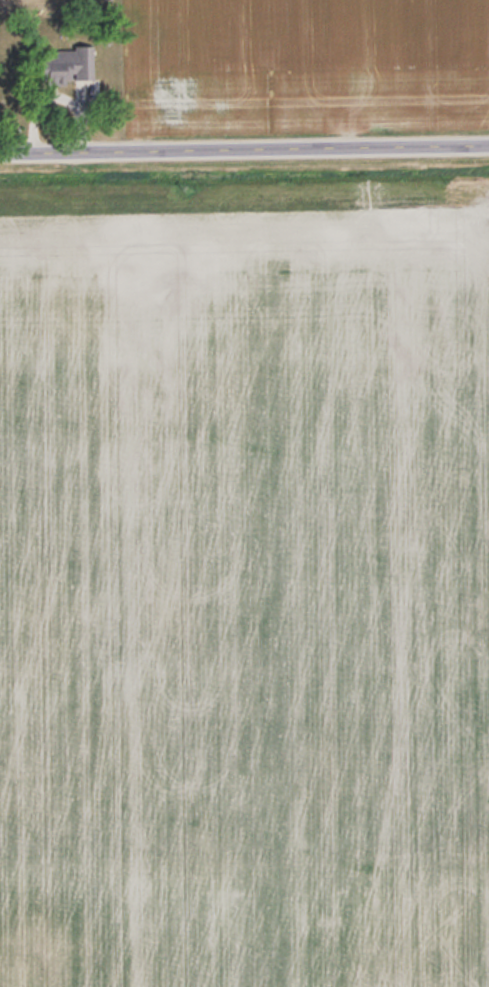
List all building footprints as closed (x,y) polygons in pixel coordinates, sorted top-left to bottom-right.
[(48,81),(92,81),(92,47),(48,48),(48,81)]
